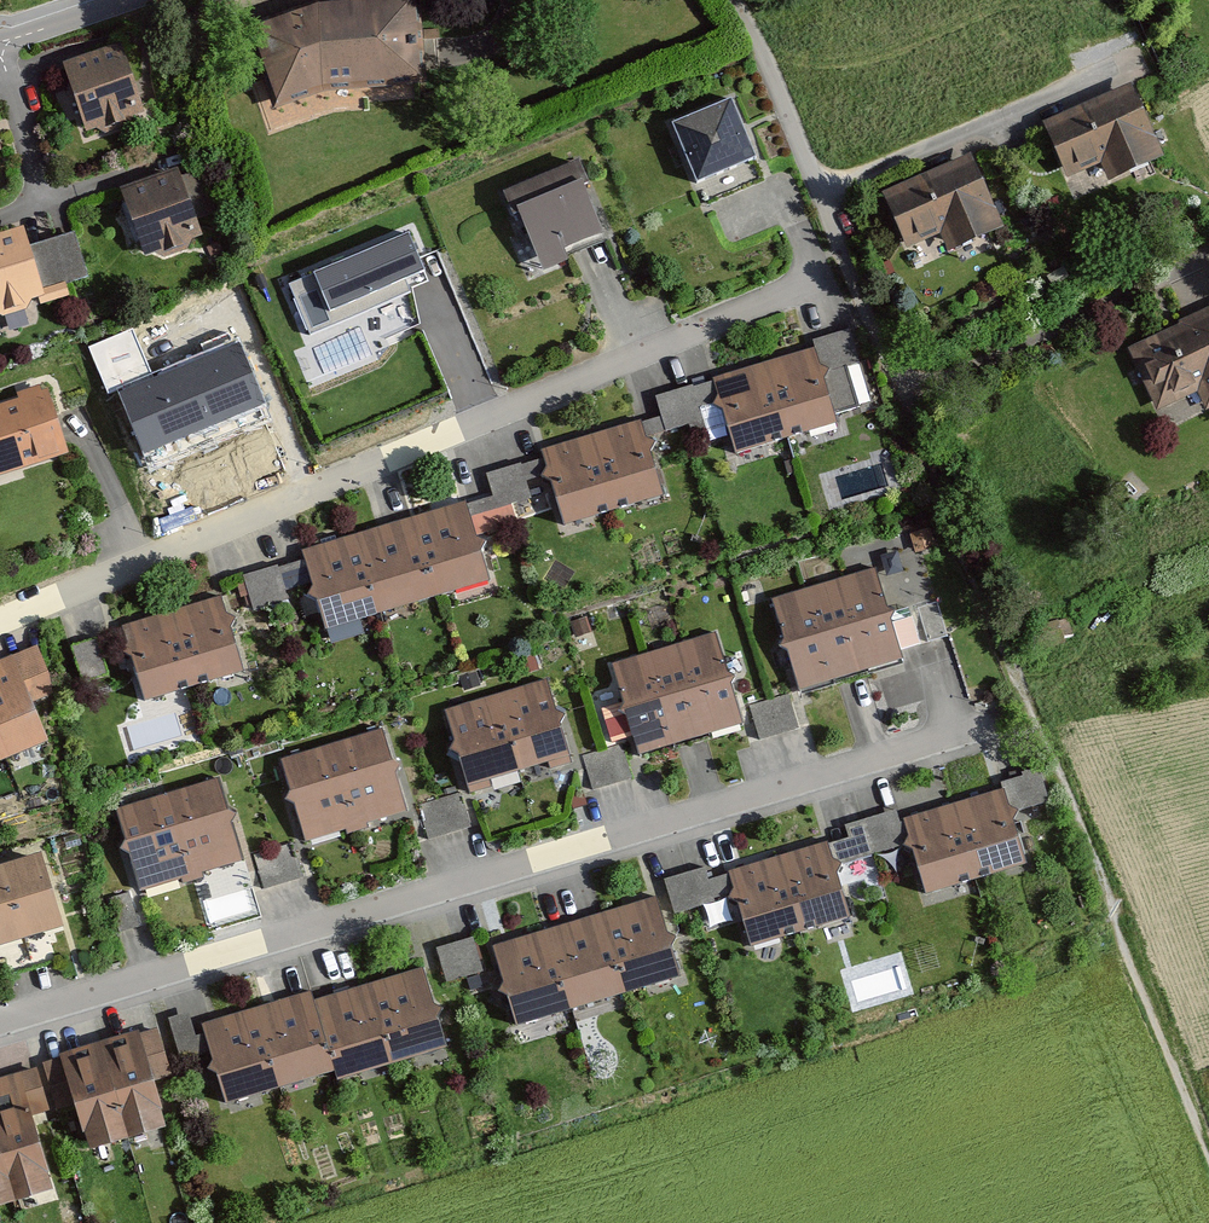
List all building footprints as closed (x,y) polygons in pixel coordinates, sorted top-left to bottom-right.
[(261,22),(282,103),(334,86),(429,80),(428,0),(394,0),(329,3),(261,22)] [(133,46),(71,63),(88,128),(151,111),(133,46)] [(1147,82),(1052,118),(1074,173),(1119,156),(1127,177),(1176,158),(1147,82)] [(746,99),(681,125),(705,184),(770,158),(746,99)] [(982,150),(884,190),(908,249),(954,230),(962,248),(1004,231),(1000,222),(1010,218),(982,150)] [(582,162),(510,193),(539,261),(612,230),(582,162)] [(178,171),(116,192),(141,266),(204,245),(178,171)] [(0,229),(0,314),(78,293),(75,280),(54,286),(41,239),(35,220),(0,229)] [(76,230),(41,239),(54,286),(75,280),(89,276),(76,230)] [(915,263),(947,251),(942,238),(910,250),(915,263)] [(410,241),(287,285),(309,344),(364,324),(372,347),(423,329),(410,294),(427,288),(410,241)] [(1129,344),(1158,409),(1206,388),(1208,396),(1208,308),(1129,344)] [(238,342),(122,390),(148,452),(264,404),(238,342)] [(821,345),(720,373),(742,451),(843,422),(821,345)] [(0,405),(0,474),(73,452),(54,389),(0,405)] [(649,419),(548,448),(570,522),(671,493),(649,419)] [(470,496),(304,547),(329,629),(495,578),(470,496)] [(251,602),(310,595),(305,562),(246,569),(251,602)] [(885,573),(783,599),(807,688),(908,662),(885,573)] [(226,596),(123,627),(144,697),(247,667),(226,596)] [(724,634),(620,662),(645,754),(749,726),(724,634)] [(36,650),(0,665),(0,755),(43,737),(28,702),(54,691),(36,650)] [(551,679),(451,710),(477,793),(576,763),(551,679)] [(792,690),(752,701),(762,738),(802,726),(792,690)] [(389,730),(289,759),(312,840),(413,811),(389,730)] [(225,775),(128,806),(157,894),(253,863),(225,775)] [(1011,788),(914,818),(938,894),(1035,864),(1011,788)] [(424,799),(432,834),(472,825),(464,790),(424,799)] [(900,812),(841,820),(846,859),(906,851),(900,812)] [(832,841),(735,869),(758,946),(855,918),(832,841)] [(0,869),(0,945),(73,924),(53,854),(0,869)] [(663,893),(497,943),(523,1031),(690,980),(663,893)] [(437,943),(447,981),(484,972),(475,933),(437,943)] [(430,969),(319,1004),(340,1069),(344,1082),(455,1048),(430,969)] [(316,994),(210,1025),(233,1101),(340,1069),(319,1004),(316,994)] [(150,1026),(66,1052),(98,1152),(181,1125),(150,1026)] [(0,1077),(0,1207),(59,1192),(37,1112),(50,1108),(39,1067),(0,1077)]
